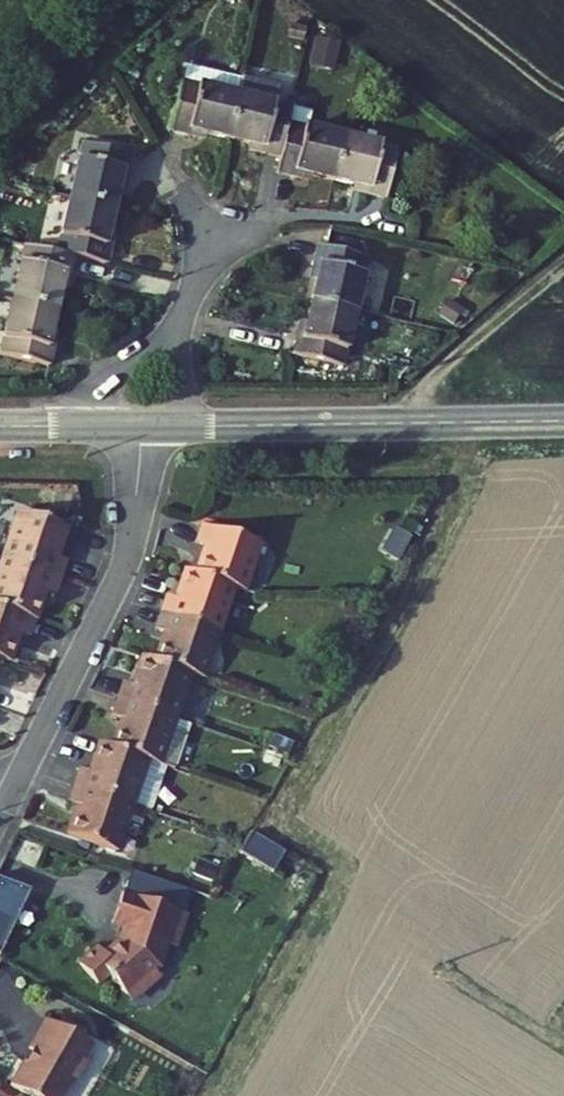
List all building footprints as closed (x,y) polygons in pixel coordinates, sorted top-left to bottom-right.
[(334,70),(340,41),(316,37),(310,65),(334,70)] [(182,90),(170,139),(195,144),(196,137),(227,145),(236,102),(182,90)] [(291,115),(236,102),(227,145),(252,151),(251,159),(280,165),(288,129),(291,115)] [(343,142),(288,129),(280,165),(276,180),(301,186),(303,180),(332,187),(343,142)] [(397,155),(343,142),(332,187),(358,193),(357,200),(385,206),(397,155)] [(96,159),(82,214),(125,224),(131,197),(139,197),(145,170),(96,159)] [(82,214),(69,269),(117,281),(125,254),(118,253),(125,224),(82,214)] [(320,277),(312,307),(355,318),(369,263),(318,249),(312,276),(320,277)] [(21,257),(8,310),(50,320),(57,292),(63,292),(69,269),(21,257)] [(297,332),(291,358),(342,371),(355,318),(312,307),(306,334),(297,332)] [(0,343),(0,367),(42,377),(48,351),(42,350),(50,320),(8,310),(0,343)] [(42,486),(26,529),(88,552),(94,536),(83,532),(94,503),(42,486)] [(223,517),(212,547),(250,562),(261,565),(278,516),(221,497),(215,514),(223,517)] [(415,522),(411,529),(421,534),(425,526),(415,522)] [(414,536),(396,526),(381,549),(399,561),(414,536)] [(26,529),(8,576),(60,595),(71,564),(82,569),(88,552),(26,529)] [(184,571),(177,588),(233,609),(250,562),(212,547),(205,544),(192,574),(184,571)] [(7,628),(24,634),(35,605),(52,612),(60,595),(8,576),(0,573),(0,625),(7,628)] [(181,608),(168,638),(204,651),(216,655),(233,609),(177,588),(170,604),(181,608)] [(134,657),(127,675),(187,697),(204,651),(168,638),(157,634),(146,662),(134,657)] [(133,698),(121,727),(170,745),(184,706),(200,711),(202,704),(187,697),(127,675),(121,693),(133,698)] [(86,749),(81,763),(153,790),(170,745),(121,727),(108,722),(97,752),(86,749)] [(85,786),(73,815),(135,839),(153,790),(81,763),(74,783),(85,786)] [(251,833),(240,851),(269,869),(280,851),(251,833)] [(194,905),(134,875),(121,901),(120,903),(121,905),(123,906),(130,910),(124,922),(108,933),(103,926),(81,940),(96,962),(108,954),(123,978),(133,980),(159,963),(154,957),(159,954),(170,933),(182,929),(194,905)] [(31,889),(0,877),(0,949),(31,889)] [(95,1011),(72,998),(68,1005),(56,999),(39,1028),(45,1031),(38,1042),(35,1041),(20,1064),(64,1089),(82,1059),(86,1062),(97,1042),(93,1040),(101,1026),(90,1019),(95,1011)]
